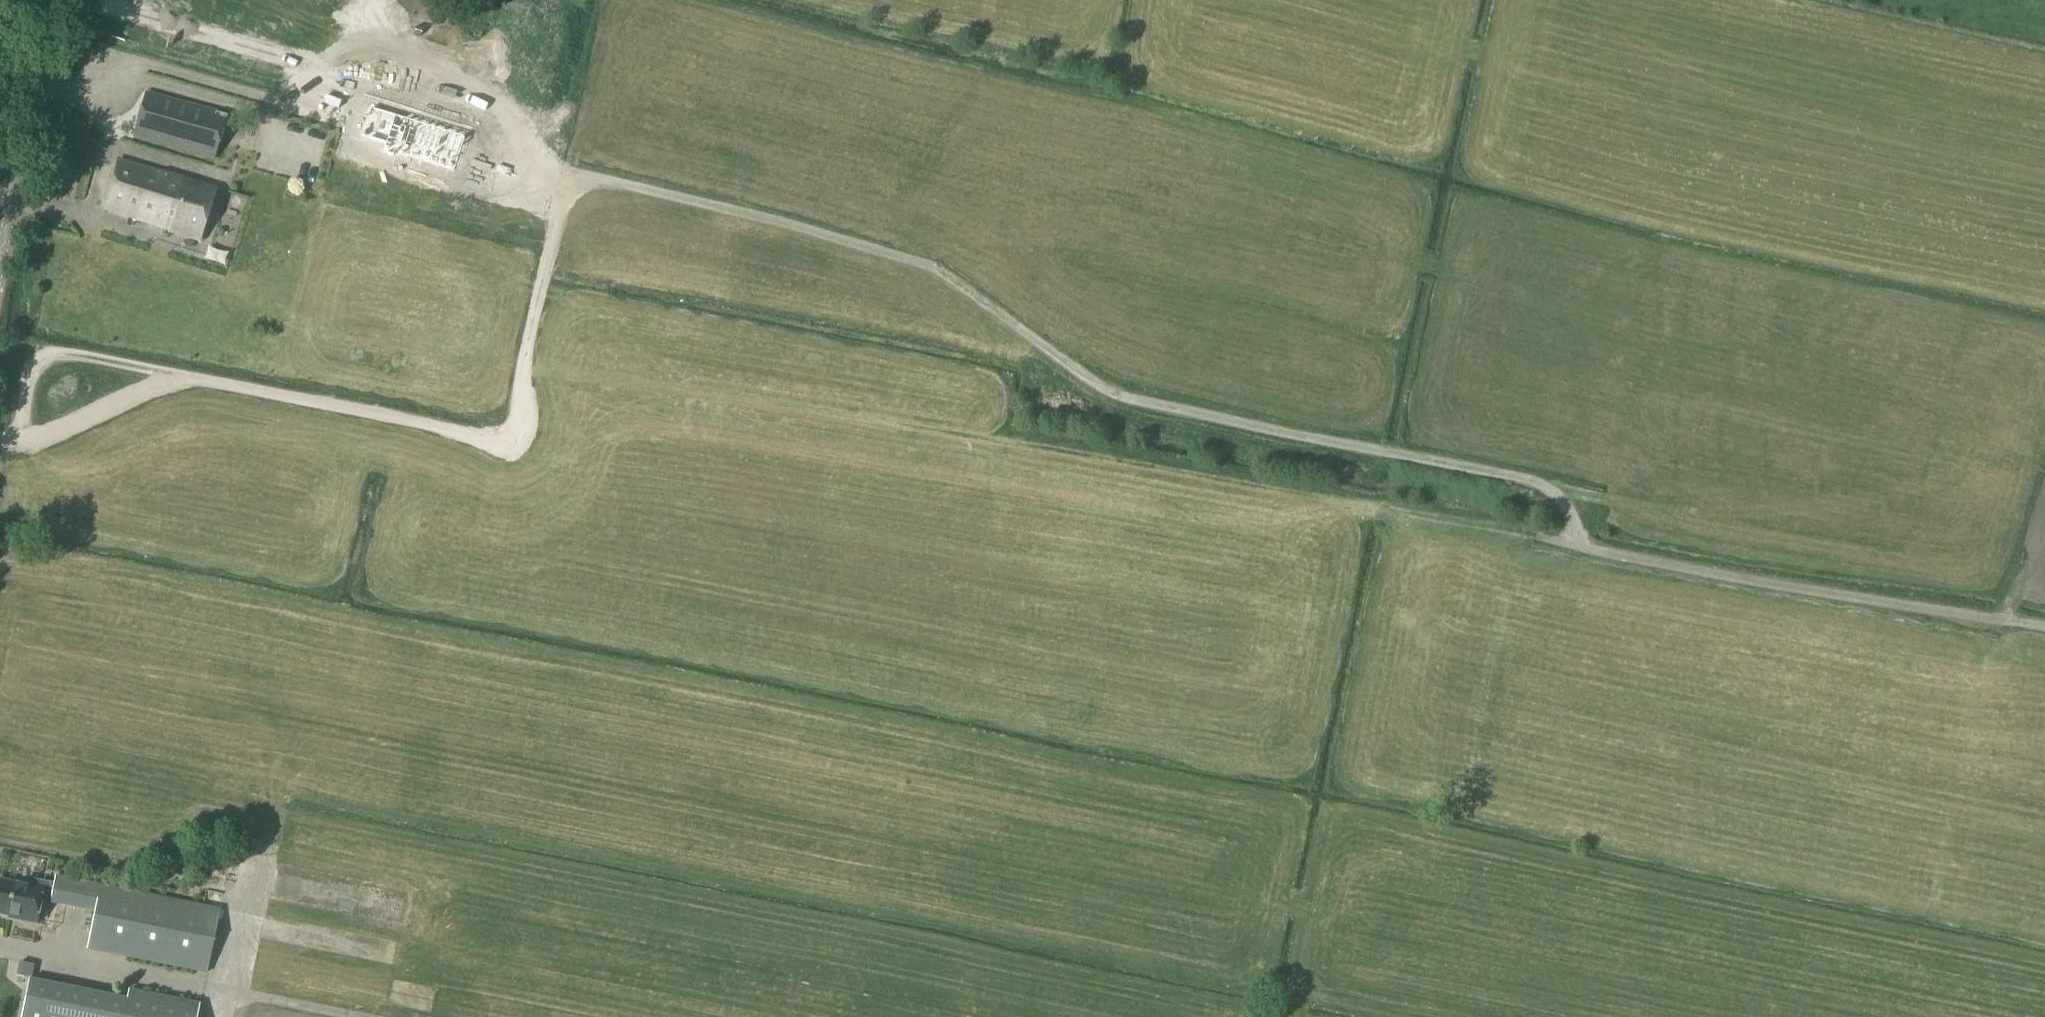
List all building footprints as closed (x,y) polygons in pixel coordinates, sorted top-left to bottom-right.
[(227,118),(148,95),(135,137),(214,161),(227,118)] [(370,106),(360,139),(385,146),(382,154),(394,158),(395,154),(455,172),(466,134),(370,106)] [(215,190),(121,162),(107,212),(172,231),(171,234),(199,242),(215,190)] [(96,913),(88,950),(207,974),(220,910),(56,877),(54,885),(43,883),(41,890),(0,882),(0,915),(20,919),(20,923),(35,926),(41,899),(51,901),(50,904),(96,913)] [(21,1016),(198,1016),(201,1005),(128,990),(127,1000),(28,980),(21,1016)]
